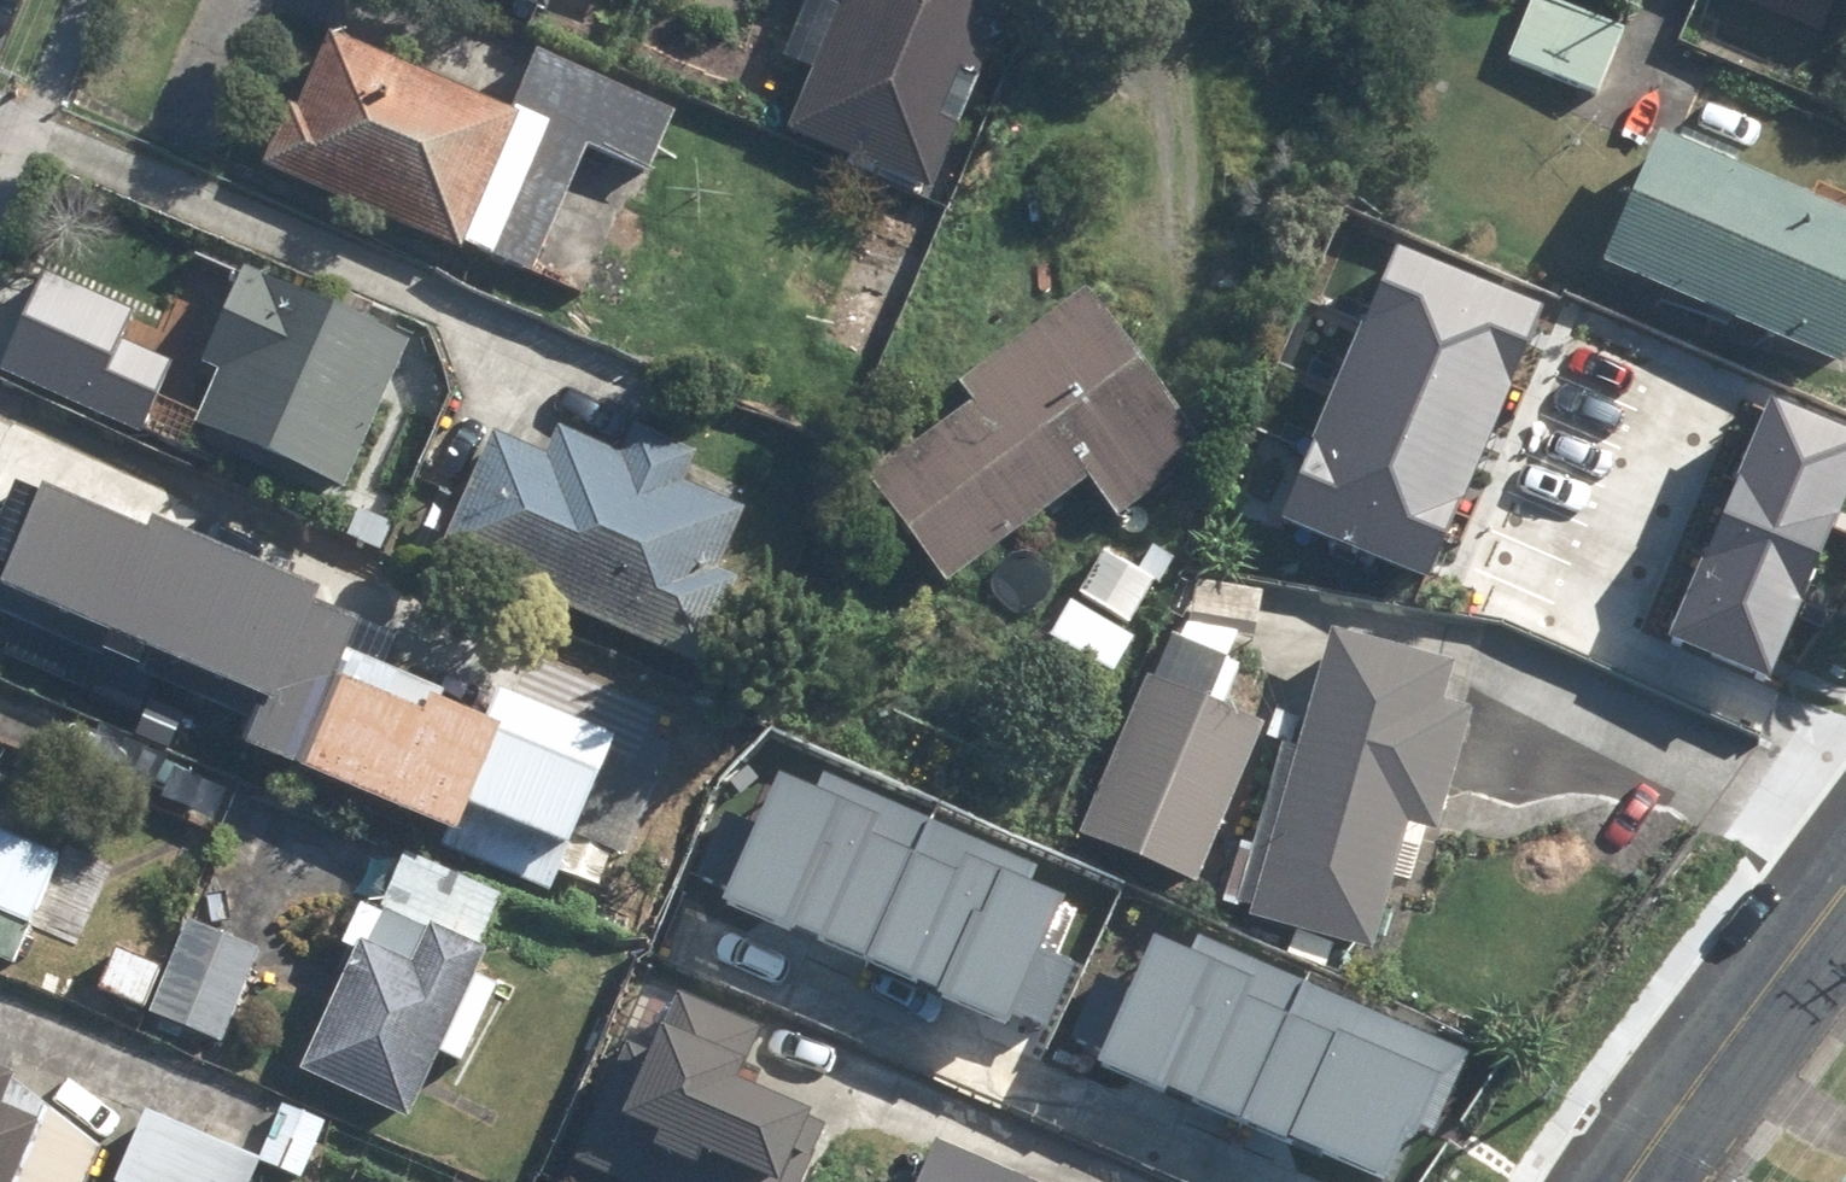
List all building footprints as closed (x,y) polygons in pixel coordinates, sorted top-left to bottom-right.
[(553,30),(567,0),(486,0),(553,30)] [(780,136),(931,196),(963,117),(947,111),(960,77),(977,84),(1010,0),(834,0),(780,136)] [(1800,67),(1828,6),(1814,0),(1711,0),(1701,21),(1800,67)] [(1605,98),(1627,28),(1559,6),(1536,76),(1605,98)] [(477,254),(526,122),(321,45),(271,176),(477,254)] [(666,178),(690,116),(549,63),(526,122),(477,254),(544,279),(593,151),(666,178)] [(1613,259),(1839,360),(1845,345),(1845,221),(1666,140),(1613,259)] [(420,332),(240,266),(207,357),(222,363),(199,425),(364,485),(420,332)] [(104,408),(143,313),(43,272),(4,368),(104,408)] [(856,471),(954,594),(1095,481),(1116,508),(1208,435),(1088,285),(856,471)] [(1460,586),(1568,639),(1609,553),(1486,493),(1514,434),(1548,451),(1588,367),(1474,312),(1402,461),(1379,450),(1332,546),(1452,603),(1460,586)] [(1271,582),(1338,442),(1256,402),(1188,542),(1271,582)] [(456,501),(433,561),(710,670),(748,574),(727,566),(752,502),(698,481),(709,453),(631,423),(621,450),(568,429),(559,451),(503,429),(473,507),(456,501)] [(0,502),(0,615),(267,725),(257,750),(305,770),(355,649),(364,627),(328,612),(337,589),(168,520),(159,542),(9,480),(0,502)] [(1105,544),(1077,589),(1135,625),(1163,581),(1105,544)] [(1190,580),(1178,627),(1259,649),(1272,602),(1190,580)] [(1442,839),(1475,717),(1455,711),(1467,668),(1333,632),(1255,918),(1382,952),(1415,832),(1442,839)] [(1242,668),(1171,636),(1081,834),(1200,888),(1273,727),(1225,705),(1242,668)] [(443,685),(355,649),(305,770),(470,837),(480,812),(513,732),(488,721),(436,700),(443,685)] [(513,732),(480,812),(581,854),(627,742),(501,690),(488,721),(513,732)] [(65,862),(0,834),(0,957),(20,966),(65,862)] [(1040,885),(957,851),(879,1038),(1083,1122),(1140,985),(1109,972),(1123,937),(1034,900),(1040,885)] [(446,1051),(470,1061),(498,992),(473,982),(508,896),(400,852),(381,898),(367,892),(342,953),(357,959),(308,1077),(417,1121),(446,1051)] [(226,1048),(263,955),(194,927),(174,977),(157,1020),(226,1048)] [(157,1020),(174,977),(116,953),(98,996),(157,1020)] [(117,1131),(13,1089),(22,1068),(0,1059),(0,1181),(97,1181),(117,1131)] [(292,1104),(263,1162),(304,1181),(332,1124),(292,1104)] [(163,1112),(127,1181),(253,1181),(263,1162),(163,1112)] [(933,1145),(917,1181),(1021,1181),(933,1145)]
